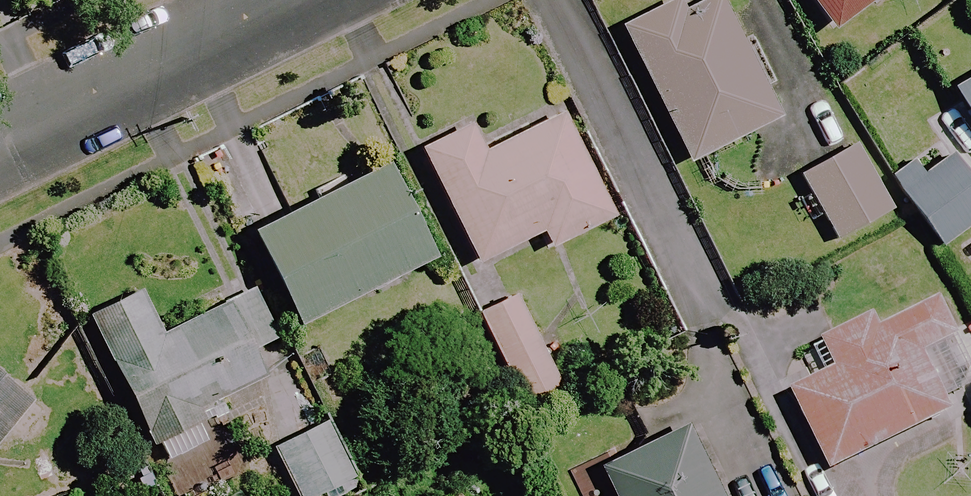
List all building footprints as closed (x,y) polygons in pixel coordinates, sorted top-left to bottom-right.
[(720,0),(682,0),(622,30),(690,165),(780,120),(720,0)] [(834,21),(861,0),(818,0),(834,21)] [(949,92),(970,131),(970,79),(949,92)] [(613,220),(558,109),(484,146),(472,124),(421,149),(478,266),(543,235),(551,251),(613,220)] [(893,210),(857,148),(801,180),(837,243),(893,210)] [(901,192),(941,249),(970,228),(970,184),(951,156),(918,180),(907,164),(890,176),(901,192)] [(435,262),(389,169),(254,235),(300,328),(435,262)] [(562,395),(509,286),(473,303),(525,412),(562,395)] [(278,340),(253,291),(162,336),(140,292),(89,317),(163,465),(209,442),(201,427),(227,414),(220,401),(264,379),(252,354),(278,340)] [(970,391),(970,359),(963,343),(940,297),(878,328),(874,318),(839,335),(810,350),(823,376),(790,392),(831,474),(953,415),(947,403),(970,391)] [(0,373),(0,444),(10,433),(25,443),(49,415),(0,373)] [(328,425),(276,451),(298,495),(322,495),(355,480),(328,425)] [(683,427),(600,467),(614,495),(716,495),(683,427)]
